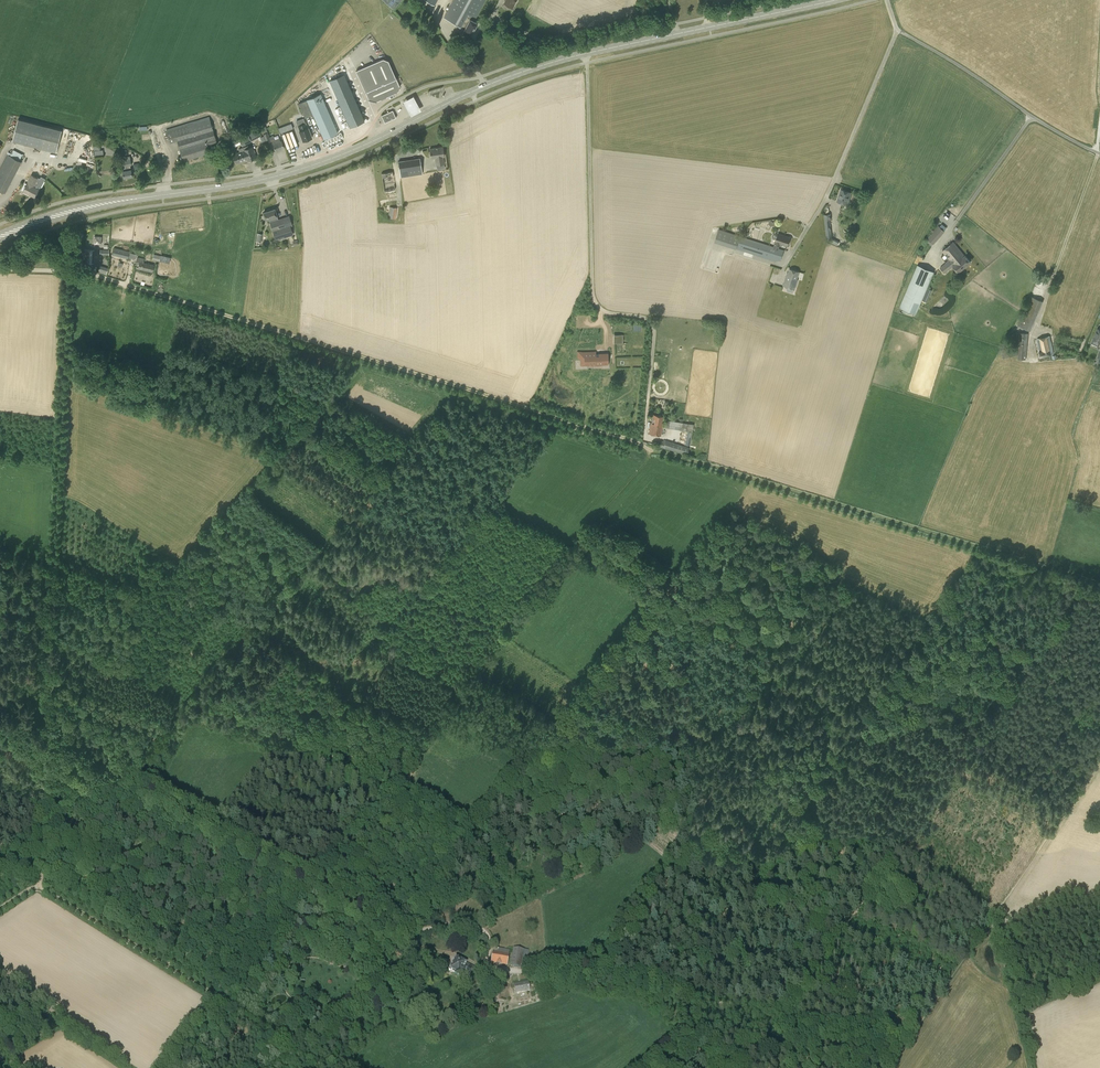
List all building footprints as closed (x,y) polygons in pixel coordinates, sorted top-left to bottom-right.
[(402,0),(384,0),(394,9),(402,0)] [(461,27),(465,29),(464,31),(471,35),(478,23),(470,19),(466,17),(468,13),(476,18),(486,0),(453,0),(444,18),(461,27)] [(389,61),(383,59),(356,70),(369,100),(376,102),(396,93),(399,86),(389,61)] [(365,121),(344,74),(330,80),(350,127),(365,121)] [(321,94),(299,103),(305,118),(313,114),(324,139),(338,132),(328,108),(337,104),(335,100),(325,104),(321,94)] [(403,100),(410,115),(420,110),(413,95),(403,100)] [(385,122),(396,117),(393,111),(382,115),(385,122)] [(184,160),(210,153),(208,146),(217,143),(209,116),(166,129),(170,143),(178,141),(184,160)] [(18,119),(12,141),(56,152),(61,130),(18,119)] [(312,137),(308,128),(306,123),(305,123),(304,119),(297,121),(298,125),(298,126),(300,131),(303,140),(312,137)] [(284,147),(282,141),(281,141),(280,138),(275,140),(273,136),(269,137),(265,124),(260,126),(267,143),(271,142),(271,141),(272,141),(273,144),(276,150),(284,147)] [(247,133),(248,134),(238,138),(232,142),(235,148),(242,144),(243,147),(262,136),(257,128),(247,133)] [(248,146),(243,147),(247,159),(248,161),(256,158),(251,147),(249,148),(248,146)] [(236,162),(247,159),(243,147),(239,149),(240,151),(233,154),(236,162)] [(430,149),(431,158),(435,158),(436,165),(445,164),(444,156),(443,147),(430,149)] [(10,156),(7,154),(0,168),(0,190),(5,193),(21,161),(19,160),(22,154),(13,150),(10,156)] [(124,177),(132,176),(130,165),(132,165),(130,156),(121,158),(123,166),(122,166),(123,171),(124,177)] [(423,174),(420,158),(407,160),(398,161),(401,177),(423,174)] [(385,195),(396,193),(393,171),(381,173),(385,195)] [(32,175),(28,183),(27,183),(23,191),(35,197),(39,189),(40,187),(41,188),(45,179),(41,176),(40,178),(38,177),(38,178),(32,175)] [(837,201),(847,204),(851,193),(841,189),(837,201)] [(388,218),(395,219),(397,208),(390,207),(388,218)] [(264,217),(269,216),(269,218),(273,231),(274,231),(275,234),(274,234),(276,239),(286,236),(284,227),(286,227),(283,218),(278,220),(277,216),(275,209),(271,210),(270,209),(267,210),(267,211),(263,212),(264,217)] [(824,214),(827,239),(832,238),(831,230),(830,220),(831,219),(831,214),(824,214)] [(945,231),(938,225),(927,238),(934,244),(945,231)] [(790,238),(778,234),(776,242),(774,247),(740,236),(719,229),(715,241),(736,248),(780,263),(784,250),(778,248),(780,243),(788,246),(790,238)] [(93,249),(93,242),(101,243),(102,236),(95,235),(94,240),(88,240),(87,249),(93,249)] [(958,272),(971,262),(965,255),(953,241),(942,251),(949,260),(940,267),(945,273),(953,266),(958,272)] [(129,252),(130,251),(114,247),(113,255),(128,259),(128,257),(136,259),(137,254),(129,252)] [(93,263),(94,251),(85,250),(84,262),(93,263)] [(153,271),(154,265),(143,263),(144,259),(137,257),(136,263),(139,264),(138,268),(153,271)] [(934,272),(918,265),(899,307),(916,314),(934,272)] [(108,268),(101,266),(98,272),(106,275),(108,268)] [(797,279),(799,272),(790,269),(787,276),(786,276),(783,285),(795,289),(798,279),(797,279)] [(1030,296),(1018,325),(1030,331),(1043,301),(1030,296)] [(1018,333),(1017,348),(1019,348),(1019,355),(1018,359),(1026,359),(1028,333),(1018,333)] [(1040,357),(1053,353),(1052,348),(1050,336),(1037,339),(1040,351),(1039,351),(1040,357)] [(1003,358),(1019,355),(1017,346),(1001,349),(1003,358)] [(595,366),(602,366),(602,365),(608,365),(608,353),(604,353),(598,353),(599,353),(596,353),(596,351),(577,351),(577,358),(580,358),(581,365),(589,365),(589,363),(595,363),(595,366)] [(661,436),(663,425),(662,424),(663,416),(654,414),(652,423),(651,422),(649,434),(661,436)] [(690,445),(694,424),(682,423),(683,419),(680,418),(679,422),(673,421),(667,420),(666,427),(685,430),(684,444),(690,445)] [(661,441),(659,446),(687,455),(689,448),(665,441),(661,441)] [(524,950),(513,948),(510,966),(521,968),(524,950)] [(507,965),(509,955),(493,952),(491,962),(507,965)] [(458,978),(459,976),(460,974),(469,978),(475,967),(466,963),(456,957),(449,970),(454,973),(453,975),(458,978)] [(560,990),(561,982),(547,981),(546,989),(560,990)] [(530,990),(528,982),(514,984),(516,993),(530,990)]
